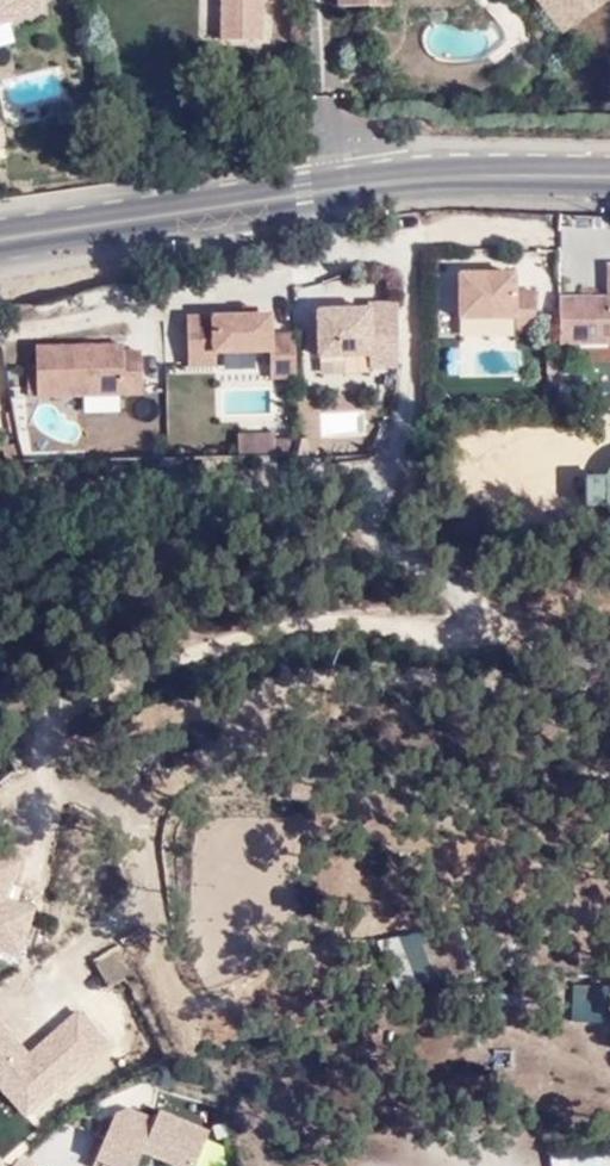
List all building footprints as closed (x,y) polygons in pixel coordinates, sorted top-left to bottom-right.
[(40,10),(37,0),(0,0),(0,21),(40,10)] [(222,39),(261,40),(261,0),(223,0),(222,39)] [(564,36),(609,2),(609,0),(538,0),(564,36)] [(0,28),(0,46),(13,42),(9,26),(0,28)] [(559,343),(609,342),(609,267),(609,297),(558,298),(559,343)] [(460,274),(459,318),(514,318),(514,330),(535,329),(535,291),(514,291),(514,274),(460,274)] [(371,360),(396,360),(396,300),(319,301),(319,346),(371,345),(371,360)] [(187,317),(188,364),(215,364),(215,352),(270,351),(271,377),(296,377),(295,335),(271,335),(271,315),(187,317)] [(143,394),(141,352),(123,353),(123,345),(35,348),(37,397),(143,394)] [(295,455),(295,433),(241,433),(241,455),(295,455)] [(591,498),(609,498),(609,471),(594,472),(591,498)] [(0,855),(0,950),(18,956),(33,909),(5,900),(18,861),(0,855)] [(26,1117),(107,1046),(79,1015),(29,1058),(0,1025),(0,1088),(26,1117)] [(143,1151),(179,1165),(194,1165),(208,1133),(159,1112),(156,1119),(129,1108),(116,1115),(93,1165),(136,1165),(143,1151)] [(552,1147),(552,1165),(609,1165),(609,1147),(552,1147)]
